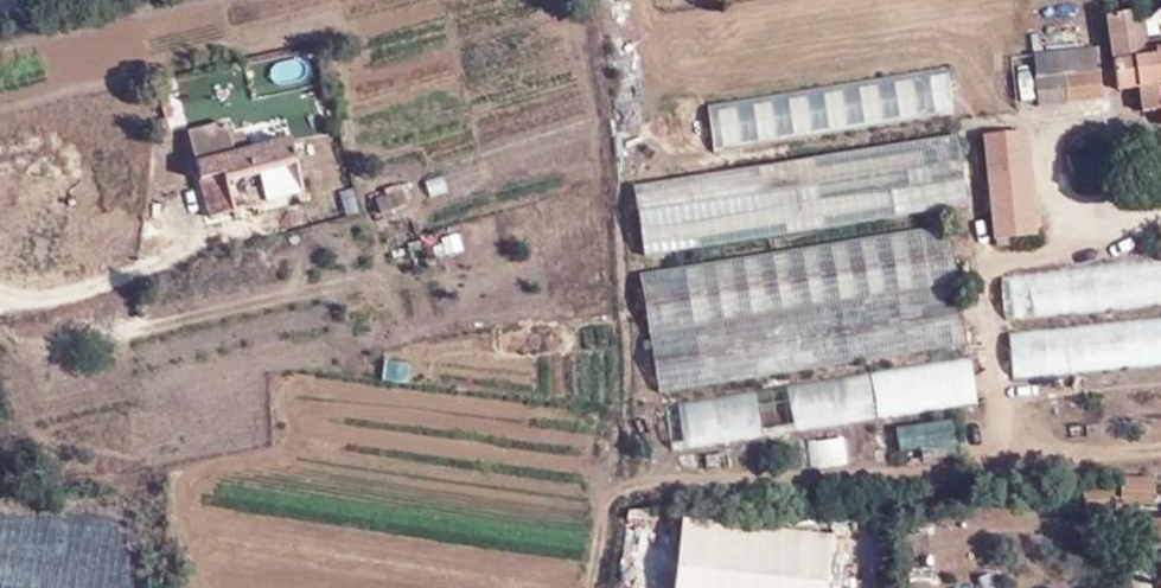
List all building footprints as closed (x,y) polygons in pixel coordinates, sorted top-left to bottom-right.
[(1157,38),(1153,9),(1115,14),(1125,93),(1143,90),(1146,111),(1160,110),(1160,52),(1159,52),(1157,38)] [(1073,73),(1077,97),(1111,91),(1105,45),(1040,54),(1044,77),(1073,73)] [(947,67),(710,104),(715,149),(954,115),(947,67)] [(1047,102),(1077,97),(1073,73),(1044,77),(1047,102)] [(1034,119),(990,128),(1002,242),(1045,234),(1034,119)] [(237,125),(202,133),(217,215),(313,194),(304,138),(242,150),(237,125)] [(961,135),(646,187),(656,255),(973,204),(961,135)] [(411,186),(382,193),(385,214),(414,206),(411,186)] [(661,336),(966,282),(953,223),(649,275),(661,336)] [(1002,275),(1006,317),(1160,304),(1160,259),(1002,275)] [(977,342),(966,282),(661,336),(671,394),(977,342)] [(1007,333),(1011,377),(1160,363),(1160,317),(1007,333)] [(970,355),(665,405),(672,454),(980,404),(970,355)] [(954,447),(952,419),(899,422),(901,451),(954,447)] [(807,467),(846,464),(844,435),(805,438),(807,467)] [(1119,478),(1095,478),(1092,494),(1119,495),(1119,478)] [(1159,481),(1129,481),(1128,497),(1157,499),(1159,481)] [(674,587),(826,587),(831,534),(681,519),(674,587)]
